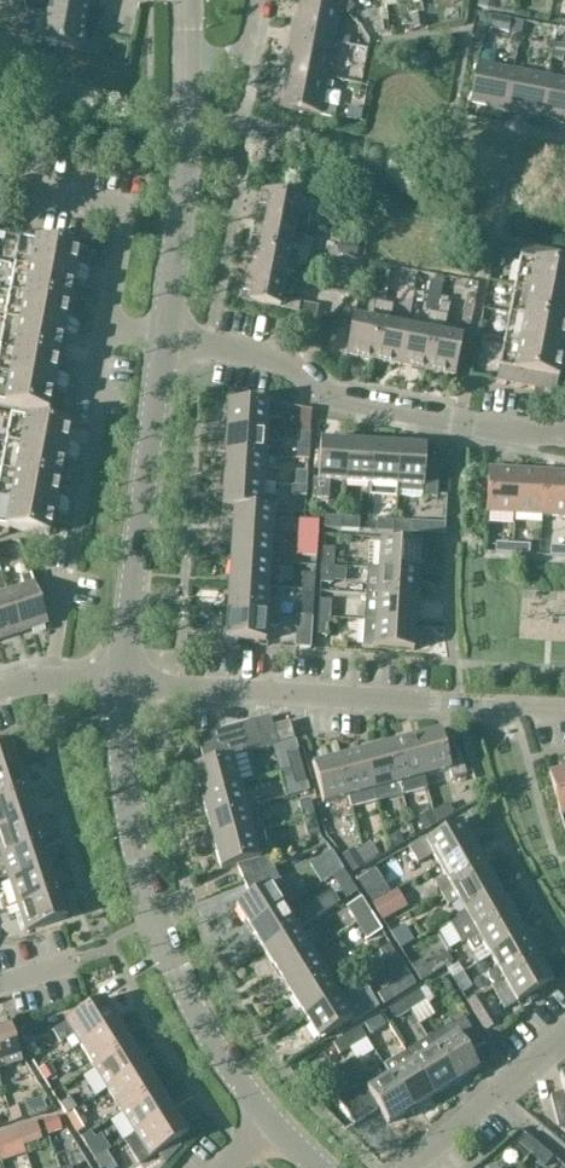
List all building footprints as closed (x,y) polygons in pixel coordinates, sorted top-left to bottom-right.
[(27,13),(47,17),(42,43),(80,50),(89,7),(66,2),(65,0),(24,0),(27,13)] [(352,12),(340,0),(314,0),(313,2),(302,0),(301,0),(296,27),(294,26),(292,36),(334,44),(341,7),(349,15),(352,12)] [(353,0),(340,0),(352,12),(355,9),(347,1),(353,0)] [(293,46),(288,72),(327,81),(334,44),(292,36),(290,45),(293,46)] [(497,112),(506,113),(514,72),(478,65),(470,104),(497,109),(497,112)] [(320,115),(327,81),(288,72),(283,98),(280,98),(278,108),(320,115)] [(516,113),(542,118),(550,78),(514,72),(506,113),(515,115),(516,113)] [(550,78),(542,118),(564,122),(564,81),(550,78)] [(262,192),(257,220),(296,228),(299,210),(318,213),(320,203),(262,192)] [(257,220),(252,247),(309,258),(311,249),(292,245),(296,228),(257,220)] [(20,238),(15,266),(89,280),(89,277),(86,272),(75,270),(79,249),(20,238)] [(308,267),(309,258),(252,247),(247,274),(285,282),(289,264),(308,267)] [(564,268),(564,256),(522,248),(520,259),(564,268)] [(515,287),(564,297),(564,268),(520,259),(515,287)] [(15,266),(10,293),(69,304),(73,284),(83,286),(88,282),(89,280),(15,266)] [(282,300),(285,282),(247,274),(241,302),(299,313),(301,303),(282,300)] [(510,314),(564,325),(564,297),(515,287),(510,314)] [(65,325),(69,304),(10,293),(5,320),(79,334),(79,331),(76,327),(65,325)] [(347,357),(374,362),(385,304),(376,302),(372,321),(354,318),(347,357)] [(385,304),(374,362),(401,367),(408,328),(390,325),(394,306),(385,304)] [(426,332),(408,328),(401,367),(428,373),(439,315),(430,313),(426,332)] [(504,342),(564,353),(564,347),(564,346),(564,325),(510,314),(504,342)] [(448,316),(439,315),(428,373),(455,378),(463,339),(444,335),(448,316)] [(79,334),(5,320),(0,345),(0,347),(59,358),(63,338),(73,340),(78,336),(79,334)] [(504,342),(499,369),(558,381),(562,359),(564,360),(564,353),(504,342)] [(59,358),(0,347),(0,375),(68,388),(69,385),(66,381),(55,379),(59,358)] [(556,393),(558,381),(499,369),(497,381),(556,393)] [(68,388),(0,375),(0,404),(49,413),(53,392),(63,394),(68,390),(68,388)] [(305,428),(305,403),(295,402),(294,428),(305,428)] [(229,403),(227,430),(267,433),(268,421),(281,421),(281,407),(268,404),(267,406),(229,403)] [(11,415),(6,443),(80,457),(80,455),(77,450),(66,448),(70,427),(11,415)] [(227,430),(226,456),(279,460),(280,447),(266,446),(267,433),(227,430)] [(310,434),(299,433),(299,434),(298,434),(297,452),(309,453),(310,434)] [(6,443),(1,470),(60,482),(64,461),(75,463),(79,460),(80,457),(6,443)] [(318,482),(330,483),(345,484),(347,445),(320,443),(318,480),(318,482)] [(347,445),(345,484),(371,485),(373,446),(347,445)] [(373,446),(371,485),(370,497),(397,499),(397,497),(399,447),(373,446)] [(426,449),(399,447),(397,497),(438,499),(440,467),(425,466),(426,449)] [(226,456),(224,482),(264,485),(264,471),(280,472),(281,460),(279,460),(226,456)] [(296,469),(295,487),(307,487),(308,470),(296,469)] [(487,514),(515,515),(518,471),(489,469),(487,514)] [(0,474),(0,498),(69,511),(70,509),(67,504),(56,502),(60,482),(1,470),(0,474)] [(518,471),(515,515),(542,517),(545,473),(518,471)] [(564,518),(564,474),(545,473),(542,517),(564,518)] [(318,482),(318,480),(314,480),(312,500),(329,501),(330,483),(318,482)] [(222,509),(234,510),(234,509),(274,512),(275,498),(263,498),(264,485),(224,482),(222,509)] [(306,498),(307,487),(295,487),(291,486),(291,497),(306,498)] [(69,511),(0,498),(0,527),(50,536),(54,515),(64,517),(69,514),(69,511)] [(234,509),(234,510),(233,535),(272,538),(274,512),(234,509)] [(324,530),(342,531),(343,519),(325,518),(324,530)] [(343,519),(342,531),(359,532),(360,521),(343,519)] [(305,522),(304,540),(318,540),(319,523),(305,522)] [(376,533),(394,534),(395,523),(378,522),(376,533)] [(395,523),(394,534),(412,535),(412,524),(395,523)] [(233,535),(231,561),(271,563),(272,538),(233,535)] [(302,557),(317,558),(318,540),(304,540),(302,557)] [(379,570),(421,573),(421,565),(424,563),(425,552),(422,549),(420,549),(420,546),(381,544),(379,570)] [(495,554),(514,555),(514,546),(496,545),(495,554)] [(514,546),(514,555),(529,556),(530,546),(514,546)] [(564,558),(564,549),(551,548),(550,557),(564,558)] [(322,567),(334,567),(335,551),(323,550),(322,567)] [(231,561),(229,587),(269,590),(271,563),(231,561)] [(333,585),(334,567),(322,567),(321,585),(333,585)] [(421,573),(379,570),(368,570),(366,596),(378,596),(417,599),(418,580),(420,581),(421,573)] [(23,587),(8,592),(21,634),(48,625),(32,575),(20,579),(23,587)] [(304,575),(303,591),(314,592),(315,576),(304,575)] [(274,600),(295,599),(294,582),(274,583),(274,600)] [(229,587),(228,613),(267,616),(268,603),(269,590),(229,587)] [(314,592),(303,591),(301,619),(313,619),(314,592)] [(0,595),(0,641),(21,634),(8,592),(0,595)] [(378,596),(376,623),(415,626),(417,599),(378,596)] [(320,602),(319,620),(331,620),(332,603),(320,602)] [(266,642),(267,628),(267,616),(228,613),(226,640),(266,642)] [(301,619),(299,650),(311,650),(313,619),(301,619)] [(331,620),(319,620),(318,637),(330,638),(331,620)] [(415,626),(376,623),(374,649),(414,652),(415,626)] [(271,718),(256,722),(263,750),(278,746),(271,718)] [(256,722),(241,726),(249,754),(252,753),(263,750),(256,722)] [(295,741),(290,723),(274,727),(279,745),(295,741)] [(241,726),(227,729),(234,758),(249,754),(241,726)] [(220,761),(234,758),(227,729),(212,733),(220,761)] [(197,737),(205,765),(220,761),(212,733),(197,737)] [(414,737),(425,778),(450,771),(452,781),(467,777),(459,745),(445,749),(441,733),(415,739),(414,737)] [(413,740),(389,746),(403,797),(428,790),(425,778),(414,737),(413,737),(413,740)] [(378,804),(403,797),(389,746),(386,747),(385,743),(372,746),(373,751),(365,753),(364,750),(377,802),(378,802),(378,804)] [(18,769),(9,744),(0,747),(0,775),(18,769)] [(339,759),(349,798),(352,809),(377,802),(364,750),(362,751),(363,753),(339,759)] [(286,754),(291,772),(302,769),(297,751),(286,754)] [(194,768),(201,794),(239,784),(259,779),(252,753),(249,754),(234,758),(220,761),(205,765),(194,768)] [(349,798),(339,759),(315,766),(314,764),(313,764),(323,805),(349,798)] [(26,794),(18,769),(0,775),(0,802),(26,794)] [(302,769),(291,772),(295,788),(307,785),(302,769)] [(564,815),(564,769),(550,773),(561,816),(564,815)] [(208,819),(257,806),(253,795),(243,798),(239,784),(201,794),(208,819)] [(34,819),(26,794),(0,802),(0,830),(34,819)] [(304,821),(315,818),(311,801),(299,804),(304,821)] [(434,814),(440,825),(454,816),(449,805),(434,814)] [(257,806),(208,819),(214,845),(263,832),(264,832),(257,806)] [(425,833),(440,825),(434,814),(419,823),(425,833)] [(320,835),(315,818),(304,821),(308,838),(320,835)] [(0,830),(0,851),(2,857),(42,844),(34,819),(0,830)] [(434,857),(440,867),(474,847),(461,824),(428,843),(425,839),(409,849),(419,866),(434,857)] [(221,871),(237,866),(259,859),(260,861),(269,857),(263,832),(214,845),(221,871)] [(373,849),(379,860),(408,842),(403,832),(373,849)] [(2,857),(10,881),(50,869),(42,844),(2,857)] [(435,885),(441,896),(487,870),(474,847),(440,867),(446,878),(435,885)] [(330,878),(342,871),(330,850),(317,858),(330,878)] [(353,853),(343,859),(352,874),(362,868),(353,853)] [(244,882),(274,869),(270,858),(269,857),(260,861),(259,859),(237,866),(244,882)] [(50,869),(10,881),(18,906),(58,893),(50,869)] [(244,882),(250,898),(270,885),(271,886),(280,881),(274,869),(244,882)] [(401,881),(408,893),(431,881),(425,869),(401,881)] [(459,901),(466,913),(500,893),(487,870),(441,896),(448,908),(459,901)] [(270,885),(250,898),(236,906),(250,929),(284,908),(271,886),(270,885)] [(372,906),(382,900),(373,886),(363,892),(372,906)] [(60,901),(58,893),(18,906),(26,932),(66,919),(66,917),(68,917),(71,912),(67,902),(63,900),(60,901)] [(291,918),(284,908),(250,929),(264,951),(298,931),(340,905),(332,893),(291,918)] [(513,916),(500,893),(466,913),(449,922),(462,945),(467,942),(513,916)] [(392,915),(382,900),(372,906),(382,921),(392,915)] [(467,942),(473,953),(485,947),(491,958),(528,937),(528,936),(526,937),(513,916),(467,942)] [(401,930),(391,936),(410,966),(420,959),(401,930)] [(298,931),(264,951),(278,974),(312,953),(298,931)] [(529,938),(528,937),(491,958),(499,970),(489,976),(488,983),(493,987),(539,961),(538,959),(542,957),(534,943),(530,945),(526,939),(529,938)] [(278,974),(292,996),(325,975),(326,975),(339,967),(325,944),(312,953),(278,974)] [(408,975),(390,946),(380,952),(398,982),(408,975)] [(422,961),(411,968),(421,984),(453,964),(446,954),(426,967),(422,961)] [(539,961),(493,987),(505,995),(511,992),(518,1004),(527,998),(540,991),(554,983),(554,982),(551,983),(539,961)] [(463,973),(452,980),(462,996),(473,989),(463,973)] [(292,996),(305,1018),(339,997),(326,975),(325,975),(292,996)] [(351,990),(339,997),(353,1020),(350,1022),(352,1025),(379,1009),(369,993),(357,1001),(351,990)] [(540,991),(527,998),(531,1004),(542,994),(540,991)] [(405,1002),(411,1012),(425,1002),(419,992),(405,1002)] [(481,996),(468,1004),(486,1034),(499,1027),(481,996)] [(353,1020),(339,997),(305,1018),(319,1041),(350,1022),(353,1020)] [(74,1036),(80,1046),(118,1023),(104,1000),(52,1032),(61,1045),(74,1036)] [(396,1021),(411,1012),(405,1002),(390,1011),(396,1021)] [(451,1024),(428,1039),(456,1084),(479,1070),(470,1055),(486,1045),(465,1013),(450,1023),(451,1024)] [(380,1017),(365,1026),(371,1036),(386,1027),(380,1017)] [(0,1024),(0,1070),(22,1063),(8,1021),(0,1024)] [(118,1023),(80,1046),(94,1069),(132,1045),(118,1023)] [(360,1029),(333,1045),(340,1056),(367,1040),(360,1029)] [(428,1039),(406,1052),(433,1098),(456,1084),(428,1039)] [(146,1068),(132,1045),(94,1069),(108,1091),(146,1068)] [(384,1066),(390,1077),(411,1111),(433,1098),(406,1052),(384,1066)] [(108,1091),(122,1113),(160,1090),(146,1068),(108,1091)] [(388,1125),(411,1111),(390,1077),(384,1081),(379,1072),(350,1090),(367,1118),(379,1111),(388,1125)] [(560,1077),(564,1094),(551,1097),(559,1129),(564,1127),(564,1076),(560,1077)] [(160,1090),(122,1113),(136,1136),(174,1112),(160,1090)] [(367,1118),(350,1090),(337,1098),(355,1126),(367,1118)] [(9,1112),(13,1124),(31,1119),(27,1107),(9,1112)] [(34,1119),(43,1134),(59,1125),(50,1110),(34,1119)] [(188,1135),(174,1112),(136,1136),(124,1143),(138,1166),(188,1135)] [(18,1130),(22,1142),(35,1137),(31,1126),(18,1130)] [(6,1147),(22,1142),(18,1130),(2,1135),(6,1147)] [(532,1157),(540,1147),(526,1136),(519,1145),(532,1157)] [(90,1138),(79,1144),(92,1164),(103,1158),(90,1138)] [(540,1147),(532,1157),(545,1167),(553,1159),(540,1147)]
